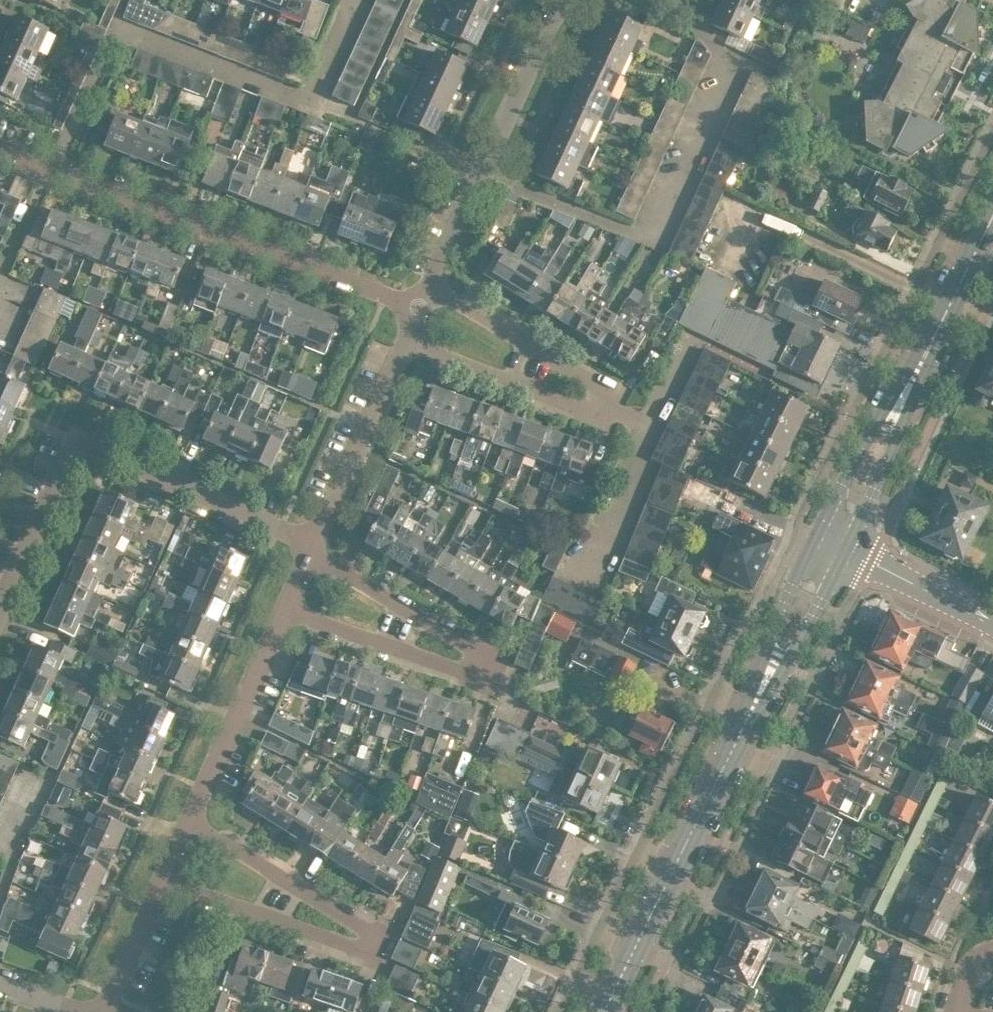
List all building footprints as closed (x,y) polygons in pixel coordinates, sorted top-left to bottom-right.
[(142,2),(142,0),(131,0),(124,16),(151,27),(169,20),(172,13),(142,2)] [(280,11),(284,0),(257,0),(256,2),(280,11)] [(280,11),(303,20),(299,29),(316,36),(328,4),(317,0),(284,0),(280,11)] [(393,20),(398,9),(378,0),(376,0),(371,10),(393,20)] [(398,9),(403,0),(378,0),(398,9)] [(400,21),(421,31),(425,22),(417,18),(413,16),(420,2),(416,0),(410,0),(400,21)] [(456,7),(487,21),(497,0),(459,0),(456,7)] [(752,14),(723,0),(721,0),(710,23),(741,37),(752,14)] [(757,4),(759,0),(723,0),(752,14),(759,17),(764,7),(757,4)] [(790,4),(799,8),(803,0),(792,0),(790,4)] [(945,106),(946,106),(949,101),(944,99),(956,75),(961,78),(964,73),(962,72),(973,51),(976,51),(975,39),(981,38),(981,26),(975,26),(974,10),(954,0),(914,0),(907,5),(912,13),(895,46),(901,49),(895,60),(902,63),(896,74),(890,71),(874,102),(865,103),(865,113),(859,113),(860,125),(866,125),(867,140),(884,148),(886,143),(908,154),(921,146),(924,151),(935,144),(932,139),(942,132),(939,128),(935,125),(945,106)] [(108,1),(102,14),(111,17),(114,12),(117,5),(108,1)] [(799,8),(790,4),(780,27),(789,31),(799,8)] [(456,7),(450,20),(443,16),(438,27),(476,45),(487,21),(456,7)] [(366,22),(388,32),(393,20),(371,10),(366,22)] [(642,41),(636,38),(642,26),(611,11),(600,35),(631,49),(637,52),(642,41)] [(169,20),(151,27),(170,34),(171,31),(184,26),(189,38),(204,31),(205,27),(172,13),(169,20)] [(16,14),(6,38),(36,52),(47,28),(16,14)] [(83,18),(78,30),(101,40),(106,28),(98,24),(83,18)] [(851,19),(844,32),(861,41),(868,28),(851,19)] [(400,21),(395,32),(407,38),(416,42),(421,31),(400,21)] [(360,33),(383,43),(388,32),(366,22),(360,33)] [(171,31),(170,34),(198,45),(215,38),(218,32),(205,27),(204,31),(189,38),(184,26),(171,31)] [(101,40),(78,30),(73,41),(87,47),(96,51),(101,40)] [(253,45),(218,32),(215,38),(198,45),(217,53),(218,49),(231,43),(237,56),(252,49),(253,45)] [(355,45),(377,55),(383,43),(360,33),(355,45)] [(620,72),(629,53),(631,49),(600,35),(589,58),(620,72)] [(31,65),(36,52),(6,38),(0,51),(0,63),(26,75),(35,79),(39,69),(31,65)] [(217,53),(246,64),(262,56),(265,50),(253,45),(252,49),(237,56),(231,43),(218,49),(217,53)] [(748,54),(773,66),(778,55),(753,43),(748,54)] [(704,67),(709,57),(693,44),(680,72),(685,74),(704,67)] [(349,57),(372,66),(377,55),(355,45),(349,57)] [(152,53),(136,47),(129,66),(145,72),(152,53)] [(436,49),(425,73),(456,87),(467,64),(436,49)] [(246,64),(281,78),(289,59),(265,50),(262,56),(246,64)] [(344,68),(366,78),(372,66),(349,57),(344,68)] [(82,58),(76,71),(85,75),(91,62),(82,58)] [(609,95),(617,80),(620,72),(589,58),(579,81),(609,95)] [(212,77),(170,60),(169,63),(176,78),(188,73),(194,86),(192,90),(205,95),(212,77)] [(9,96),(15,99),(26,75),(0,63),(0,100),(6,102),(9,96)] [(380,65),(374,77),(383,81),(388,69),(380,65)] [(667,107),(681,102),(677,90),(691,85),(695,87),(704,67),(685,74),(680,72),(664,106),(667,107)] [(339,79),(361,90),(366,78),(344,68),(339,79)] [(747,80),(769,90),(774,79),(752,69),(747,80)] [(76,71),(66,93),(75,97),(85,75),(76,71)] [(188,73),(176,78),(179,85),(192,90),(194,86),(188,73)] [(414,96),(446,110),(456,87),(425,73),(414,96)] [(339,79),(332,94),(354,104),(361,90),(339,79)] [(222,80),(215,99),(208,114),(227,121),(233,106),(240,87),(222,80)] [(742,92),(764,102),(769,90),(747,80),(742,92)] [(619,100),(609,95),(579,81),(568,103),(599,118),(603,120),(607,111),(614,112),(619,100)] [(695,87),(691,85),(677,90),(681,102),(689,99),(695,87)] [(737,103),(758,113),(764,102),(742,92),(737,103)] [(55,116),(64,120),(75,97),(66,93),(55,116)] [(435,133),(446,110),(414,96),(408,93),(397,115),(391,128),(415,138),(420,126),(435,133)] [(285,104),(260,95),(253,114),(278,123),(285,104)] [(363,100),(356,114),(369,121),(376,106),(363,100)] [(568,103),(561,118),(558,126),(588,140),(599,118),(568,103)] [(758,113),(737,103),(731,114),(753,125),(758,113)] [(105,145),(129,154),(141,122),(117,113),(105,145)] [(145,113),(141,122),(129,154),(153,163),(169,119),(158,115),(157,118),(145,113)] [(308,113),(303,125),(315,129),(319,117),(308,113)] [(753,125),(731,114),(726,126),(748,136),(753,125)] [(169,119),(153,163),(177,172),(193,128),(169,119)] [(588,140),(558,126),(547,149),(577,163),(586,167),(597,144),(588,140)] [(748,136),(726,126),(721,137),(742,147),(748,136)] [(655,136),(660,148),(667,146),(673,132),(669,130),(655,136)] [(660,148),(655,136),(649,138),(642,151),(647,153),(660,148)] [(737,159),(742,147),(721,137),(715,149),(737,159)] [(240,153),(226,190),(249,199),(262,162),(270,141),(262,138),(256,154),(254,153),(253,158),(240,153)] [(202,181),(226,190),(240,152),(239,152),(243,142),(235,139),(231,150),(216,144),(202,181)] [(263,162),(249,199),(272,208),(286,170),(293,150),(285,147),(279,163),(277,162),(276,166),(263,162)] [(390,163),(395,151),(386,147),(381,159),(390,163)] [(536,172),(557,183),(554,191),(573,198),(581,179),(572,175),(577,163),(547,149),(536,172)] [(715,149),(710,159),(732,169),(737,159),(715,149)] [(404,154),(395,151),(390,163),(400,166),(404,154)] [(286,170),(272,208),(295,216),(306,187),(316,159),(308,155),(302,171),(300,171),(299,175),(286,170)] [(727,180),(732,169),(710,159),(705,170),(727,180)] [(310,175),(306,187),(295,216),(318,225),(324,210),(333,214),(342,191),(349,172),(332,165),(326,181),(310,175)] [(798,175),(811,182),(817,173),(803,165),(798,175)] [(875,185),(868,199),(899,215),(911,191),(903,186),(905,184),(890,176),(888,179),(862,166),(857,176),(875,185)] [(700,181),(722,191),(727,180),(705,170),(700,181)] [(634,181),(639,194),(646,191),(652,179),(647,176),(634,181)] [(639,194),(634,181),(627,183),(621,197),(624,199),(639,194)] [(716,203),(722,191),(700,181),(695,193),(716,203)] [(342,191),(333,214),(343,218),(337,233),(361,242),(372,214),(371,214),(378,196),(367,192),(366,195),(354,190),(355,187),(345,184),(342,191)] [(818,209),(826,191),(815,186),(806,204),(818,209)] [(8,225),(20,197),(0,189),(0,201),(3,203),(0,211),(0,221),(8,225)] [(711,214),(716,203),(695,193),(689,204),(711,214)] [(378,196),(372,214),(361,242),(385,251),(399,211),(386,206),(388,200),(378,196)] [(506,199),(494,224),(507,230),(518,205),(506,199)] [(883,228),(886,220),(850,202),(845,213),(861,221),(854,236),(885,251),(894,233),(883,228)] [(689,204),(684,216),(706,226),(711,214),(689,204)] [(52,209),(51,211),(40,206),(24,240),(41,246),(39,252),(57,259),(57,261),(58,262),(64,245),(75,218),(52,209)] [(562,211),(557,220),(569,226),(575,216),(562,211)] [(700,237),(706,226),(684,216),(678,227),(700,237)] [(75,218),(64,245),(58,262),(67,266),(74,249),(86,254),(96,226),(75,218)] [(579,230),(589,235),(593,228),(583,222),(579,230)] [(118,234),(96,226),(86,254),(96,258),(91,270),(103,275),(108,262),(118,234)] [(695,248),(700,237),(678,227),(673,239),(695,248)] [(108,262),(129,270),(140,243),(118,234),(108,262)] [(521,238),(512,254),(502,248),(485,275),(507,288),(523,261),(532,246),(521,238)] [(689,261),(695,248),(673,239),(667,252),(670,253),(673,255),(682,258),(689,261)] [(149,285),(151,278),(162,251),(140,243),(129,270),(139,274),(136,281),(149,285)] [(543,246),(531,265),(523,261),(507,288),(527,300),(555,253),(553,252),(544,246),(543,246)] [(162,251),(151,278),(146,293),(156,297),(161,282),(174,287),(184,259),(162,251)] [(564,285),(552,278),(564,258),(555,253),(527,300),(547,312),(564,285)] [(670,253),(666,266),(677,270),(682,258),(673,255),(670,253)] [(566,281),(564,285),(547,312),(568,325),(596,277),(602,268),(589,260),(573,285),(566,281)] [(48,286),(55,270),(43,265),(36,281),(48,286)] [(839,344),(840,344),(797,323),(794,330),(729,297),(737,281),(706,266),(679,322),(695,331),(722,344),(817,391),(839,344)] [(194,304),(215,312),(229,276),(206,267),(200,284),(189,280),(177,311),(189,316),(194,304)] [(55,269),(55,270),(48,286),(57,290),(64,273),(55,269)] [(218,303),(240,312),(251,285),(229,276),(215,312),(218,303)] [(588,337),(605,310),(610,302),(598,294),(605,282),(596,277),(568,325),(588,337)] [(774,299),(838,330),(843,319),(849,322),(861,297),(825,279),(815,299),(781,285),(774,299)] [(83,300),(91,303),(97,288),(89,285),(83,300)] [(240,312),(262,320),(272,293),(251,285),(240,312)] [(61,308),(66,296),(44,287),(39,298),(61,308)] [(637,302),(642,293),(632,287),(626,296),(637,302)] [(97,288),(91,303),(99,307),(106,291),(97,288)] [(272,293),(262,320),(258,329),(280,338),(284,329),(294,301),(293,301),(294,297),(285,293),(283,297),(272,293)] [(625,295),(613,315),(605,310),(588,337),(608,349),(637,302),(626,296),(625,295)] [(39,298),(34,309),(56,319),(61,308),(39,298)] [(140,307),(118,299),(113,313),(135,321),(138,312),(140,307)] [(167,335),(168,335),(179,305),(167,301),(155,330),(167,335)] [(284,329),(305,337),(316,310),(294,301),(284,329)] [(629,362),(646,335),(648,331),(646,322),(639,318),(646,308),(637,302),(608,349),(629,362)] [(87,307),(74,335),(75,336),(75,335),(77,336),(79,337),(88,342),(94,329),(101,312),(87,307)] [(34,309),(29,320),(51,330),(56,319),(34,309)] [(316,310),(305,337),(328,346),(339,319),(316,310)] [(144,325),(147,315),(138,312),(135,321),(144,325)] [(676,326),(679,320),(668,314),(653,340),(664,346),(676,326)] [(29,320),(24,331),(46,341),(51,330),(29,320)] [(94,329),(88,342),(96,345),(102,333),(95,330),(94,329)] [(24,331),(19,343),(41,353),(46,341),(24,331)] [(191,347),(200,351),(206,335),(197,332),(191,347)] [(50,368),(49,371),(60,376),(61,373),(73,378),(84,353),(83,353),(88,343),(88,342),(79,337),(77,336),(75,335),(75,336),(70,347),(62,343),(50,368)] [(206,335),(200,351),(208,354),(214,338),(206,335)] [(19,343),(14,354),(36,364),(41,353),(19,343)] [(94,388),(93,391),(104,396),(105,393),(116,398),(128,373),(132,363),(139,349),(128,344),(122,357),(111,352),(106,363),(95,388),(94,388)] [(725,372),(730,360),(704,348),(699,359),(725,372)] [(139,349),(132,363),(139,367),(146,352),(139,349)] [(233,365),(243,369),(249,354),(239,350),(233,365)] [(84,353),(73,378),(81,382),(80,385),(93,391),(94,388),(95,388),(106,363),(84,353)] [(985,407),(988,400),(992,403),(992,355),(991,356),(988,363),(988,369),(972,402),(985,407)] [(247,359),(243,369),(261,378),(266,367),(247,359)] [(720,383),(725,372),(699,359),(693,370),(720,383)] [(177,381),(182,369),(172,364),(166,378),(176,383),(177,381)] [(20,372),(7,366),(4,374),(16,380),(20,372)] [(182,369),(177,381),(185,385),(191,372),(182,369)] [(276,384),(286,388),(292,373),(282,369),(276,384)] [(719,385),(720,383),(693,370),(688,381),(714,394),(716,390),(719,385)] [(16,408),(26,385),(0,373),(0,401),(16,408)] [(128,373),(116,398),(126,402),(125,405),(137,410),(138,408),(150,383),(128,373)] [(292,373),(286,388),(294,392),(300,376),(292,373)] [(171,393),(160,418),(168,422),(167,424),(179,429),(180,427),(181,427),(189,409),(201,414),(210,394),(198,388),(192,402),(182,398),(187,386),(185,385),(177,381),(176,383),(171,393)] [(709,405),(714,394),(688,381),(683,392),(709,405)] [(138,408),(137,410),(148,415),(149,413),(160,418),(171,393),(150,383),(138,408)] [(724,394),(727,388),(719,385),(716,390),(724,394)] [(417,396),(416,399),(404,430),(418,434),(419,431),(431,435),(436,421),(447,424),(457,395),(435,387),(429,401),(417,396)] [(761,413),(797,430),(808,407),(772,390),(761,413)] [(253,391),(249,399),(257,403),(261,395),(253,391)] [(678,403),(704,415),(709,405),(683,392),(678,403)] [(212,393),(202,414),(213,419),(209,427),(204,438),(226,448),(249,399),(235,393),(224,418),(215,414),(222,398),(212,393)] [(469,433),(480,404),(457,395),(447,424),(469,433)] [(249,399),(226,448),(235,452),(234,454),(245,459),(246,457),(248,458),(259,434),(247,428),(258,403),(257,403),(249,399)] [(6,430),(16,408),(0,401),(0,427),(6,430)] [(699,426),(704,415),(678,403),(673,414),(699,426)] [(470,464),(476,449),(488,453),(492,441),(503,412),(480,404),(469,433),(465,444),(461,455),(459,460),(470,464)] [(492,441),(501,444),(492,469),(506,474),(525,420),(503,412),(492,441)] [(787,452),(797,430),(761,413),(751,435),(787,452)] [(667,425),(694,437),(699,426),(673,414),(667,425)] [(515,477),(524,453),(537,457),(548,428),(525,420),(506,474),(515,477)] [(259,434),(248,458),(257,462),(256,464),(267,469),(268,467),(270,468),(282,444),(287,432),(264,422),(259,434)] [(689,448),(694,437),(667,425),(662,436),(689,448)] [(560,466),(571,437),(548,428),(537,457),(560,466)] [(776,475),(787,452),(751,435),(740,458),(776,475)] [(657,446),(683,459),(689,448),(662,436),(657,446)] [(593,445),(571,437),(560,466),(557,476),(551,490),(559,493),(567,478),(595,488),(604,463),(589,457),(593,445)] [(453,440),(450,451),(452,452),(461,455),(465,444),(453,440)] [(683,459),(657,446),(652,457),(664,463),(663,465),(678,471),(683,459)] [(389,457),(388,458),(401,464),(404,457),(391,451),(389,457)] [(452,452),(449,458),(459,461),(459,460),(461,455),(452,452)] [(765,498),(776,475),(740,458),(729,481),(765,498)] [(386,463),(360,522),(372,527),(399,468),(386,463)] [(683,486),(687,477),(677,472),(678,471),(663,465),(658,476),(683,486)] [(539,485),(551,490),(557,476),(544,471),(539,485)] [(721,490),(689,475),(682,491),(714,506),(721,490)] [(679,498),(682,491),(683,486),(658,476),(654,488),(679,498)] [(462,482),(459,480),(453,478),(450,487),(459,491),(462,482)] [(649,500),(674,510),(679,498),(654,488),(649,500)] [(983,507),(947,489),(921,536),(943,548),(942,550),(943,555),(951,559),(954,557),(956,554),(958,555),(983,507)] [(140,519),(129,514),(134,503),(104,490),(94,512),(123,525),(133,530),(158,541),(168,519),(155,514),(150,527),(138,521),(140,519)] [(491,508),(513,518),(518,507),(496,497),(491,508)] [(387,554),(402,527),(414,507),(401,499),(389,519),(381,514),(365,541),(387,554)] [(644,511),(669,521),(674,510),(649,500),(644,511)] [(640,523),(665,533),(669,521),(644,511),(640,523)] [(94,512),(84,534),(114,547),(123,525),(94,512)] [(402,527),(387,554),(407,566),(434,520),(421,512),(410,531),(402,527)] [(713,572),(712,574),(714,576),(716,573),(752,592),(770,556),(766,554),(774,539),(720,512),(712,527),(733,537),(722,558),(708,551),(701,566),(713,572)] [(444,551),(432,544),(443,525),(434,520),(407,566),(428,578),(444,551)] [(635,535),(660,545),(665,533),(640,523),(635,535)] [(183,530),(176,526),(166,548),(173,551),(198,563),(209,567),(238,581),(248,558),(246,557),(248,552),(237,547),(235,552),(219,545),(214,556),(190,545),(195,535),(184,529),(183,530)] [(157,542),(158,541),(133,530),(129,538),(144,545),(147,537),(157,542)] [(449,590),(469,602),(490,567),(479,561),(493,538),(483,532),(477,542),(449,590)] [(84,534),(74,556),(128,580),(131,572),(119,566),(120,564),(108,559),(114,547),(84,534)] [(542,562),(555,568),(566,544),(545,534),(540,545),(548,549),(542,562)] [(630,546),(655,556),(660,545),(635,535),(630,546)] [(477,542),(466,536),(454,557),(444,551),(428,578),(449,590),(477,542)] [(630,546),(626,558),(650,568),(655,556),(630,546)] [(521,556),(511,550),(505,560),(515,566),(521,556)] [(194,571),(198,563),(173,551),(183,556),(180,564),(194,571)] [(74,556),(64,578),(94,591),(99,581),(110,585),(111,583),(124,589),(128,580),(74,556)] [(646,578),(650,568),(626,558),(621,570),(643,579),(646,578)] [(490,615),(506,587),(510,580),(518,567),(515,566),(505,560),(504,560),(497,571),(490,567),(469,602),(490,615)] [(199,589),(228,603),(238,581),(209,567),(199,589)] [(158,587),(162,579),(159,578),(160,577),(154,574),(150,583),(158,587)] [(649,612),(694,635),(705,614),(689,606),(695,593),(661,575),(657,585),(657,595),(649,612)] [(553,577),(541,601),(551,607),(564,582),(553,577)] [(102,595),(94,591),(64,578),(55,600),(84,613),(92,617),(105,622),(109,614),(96,608),(102,595)] [(517,585),(510,580),(506,587),(490,615),(509,626),(517,614),(530,619),(529,620),(530,621),(538,601),(529,597),(527,600),(513,592),(517,585)] [(573,587),(564,582),(551,607),(552,607),(554,608),(560,611),(573,587)] [(150,583),(146,591),(162,599),(166,590),(158,587),(150,583)] [(582,591),(573,587),(560,611),(570,616),(582,591)] [(199,589),(195,598),(189,611),(218,624),(228,603),(199,589)] [(166,590),(162,599),(176,605),(180,596),(166,590)] [(593,597),(582,591),(570,616),(575,619),(580,621),(593,597)] [(603,602),(593,597),(580,621),(591,627),(603,602)] [(176,605),(162,599),(158,607),(172,614),(176,605)] [(92,617),(84,613),(55,600),(44,622),(74,636),(80,622),(89,625),(92,617)] [(552,607),(551,607),(541,601),(538,601),(530,621),(518,649),(516,655),(531,661),(539,639),(552,607)] [(560,611),(554,608),(544,631),(564,641),(575,619),(570,616),(560,611)] [(954,642),(922,626),(922,624),(892,610),(888,611),(879,631),(912,647),(963,672),(970,657),(951,648),(954,642)] [(179,633),(208,646),(211,647),(216,636),(214,635),(218,624),(189,611),(179,633)] [(649,613),(638,635),(626,628),(620,639),(662,661),(669,649),(683,657),(694,635),(649,612),(648,612),(649,613)] [(912,647),(879,631),(869,651),(902,667),(907,656),(928,667),(933,657),(912,647)] [(169,655),(198,668),(208,646),(179,633),(171,650),(169,655)] [(148,635),(144,643),(156,649),(160,640),(148,635)] [(572,658),(625,685),(636,663),(583,636),(572,658)] [(35,644),(25,666),(52,678),(79,690),(84,680),(59,668),(63,658),(71,662),(77,650),(53,639),(47,650),(35,644)] [(93,643),(87,654),(111,666),(115,657),(117,654),(93,643)] [(169,655),(156,649),(144,643),(140,652),(153,658),(150,673),(170,682),(170,683),(173,685),(174,684),(188,690),(189,689),(191,690),(197,678),(194,677),(198,668),(169,655)] [(327,692),(337,662),(313,654),(303,684),(327,692)] [(137,667),(115,657),(111,666),(110,669),(131,679),(137,667)] [(910,705),(916,693),(895,683),(899,675),(866,659),(856,680),(910,705)] [(347,708),(350,699),(360,670),(337,662),(327,692),(336,695),(329,716),(343,720),(347,708)] [(968,664),(960,679),(974,687),(982,671),(968,664)] [(25,666),(15,688),(42,700),(52,678),(25,666)] [(372,707),(382,677),(360,670),(350,699),(347,708),(356,711),(359,703),(372,707)] [(388,736),(395,715),(405,685),(382,677),(372,707),(381,710),(374,732),(388,736)] [(906,715),(910,705),(856,680),(846,701),(888,720),(893,708),(906,715)] [(89,696),(78,691),(65,685),(61,693),(84,703),(86,704),(89,696)] [(405,685),(395,715),(388,736),(397,740),(401,727),(415,731),(418,722),(428,692),(405,685)] [(15,688),(5,709),(57,733),(69,739),(72,731),(37,715),(44,701),(42,700),(15,688)] [(990,696),(980,691),(967,715),(977,721),(982,712),(992,718),(992,691),(990,696)] [(418,722),(440,730),(450,700),(428,692),(418,722)] [(138,725),(164,737),(174,715),(164,710),(168,702),(152,695),(149,703),(143,714),(98,693),(93,704),(111,712),(138,725)] [(951,695),(948,703),(962,709),(965,702),(951,695)] [(438,735),(433,751),(445,754),(452,734),(464,738),(474,708),(450,700),(440,730),(438,735)] [(646,742),(642,750),(654,756),(658,748),(661,749),(674,723),(656,714),(657,711),(639,702),(632,718),(637,720),(630,734),(646,742)] [(347,708),(343,720),(342,721),(352,724),(356,711),(347,708)] [(843,708),(834,728),(891,755),(896,744),(881,737),(881,738),(871,733),(876,723),(843,708)] [(0,720),(0,735),(24,745),(31,730),(53,740),(57,733),(5,709),(0,720)] [(86,710),(80,724),(88,728),(89,724),(90,712),(86,710)] [(275,711),(269,725),(281,730),(308,744),(313,730),(275,711)] [(164,737),(138,725),(114,713),(111,712),(106,721),(119,727),(113,739),(128,746),(154,758),(164,737)] [(508,753),(520,728),(499,717),(486,743),(508,753)] [(932,732),(927,743),(943,750),(954,726),(938,719),(932,732)] [(519,758),(525,745),(531,733),(520,728),(508,753),(518,758),(519,758)] [(612,742),(621,746),(628,733),(618,728),(612,742)] [(891,755),(834,728),(824,748),(856,764),(860,755),(870,759),(871,760),(886,766),(891,755)] [(956,728),(944,752),(950,755),(962,731),(956,728)] [(261,743),(283,753),(285,748),(288,741),(267,730),(261,743)] [(423,747),(433,751),(438,735),(428,732),(423,747)] [(53,740),(44,762),(55,767),(69,739),(57,733),(53,740)] [(540,752),(554,759),(610,785),(620,762),(586,746),(581,757),(531,733),(525,745),(540,752)] [(300,756),(304,749),(288,741),(285,748),(300,756)] [(128,746),(123,758),(96,745),(91,755),(119,768),(144,780),(154,758),(128,746)] [(525,745),(519,758),(534,765),(540,752),(525,745)] [(483,765),(487,754),(479,750),(474,762),(483,765)] [(345,752),(342,761),(351,766),(355,756),(345,752)] [(14,773),(19,761),(0,753),(0,767),(14,773)] [(144,780),(119,768),(91,755),(86,766),(114,778),(108,790),(134,802),(144,780)] [(597,811),(609,787),(610,785),(554,759),(548,771),(571,781),(564,796),(597,811)] [(802,794),(857,821),(873,789),(818,762),(811,777),(807,778),(802,788),(803,792),(802,794)] [(240,791),(248,795),(243,804),(265,817),(280,792),(294,770),(282,763),(273,778),(255,766),(240,791)] [(82,775),(61,766),(54,780),(76,790),(82,775)] [(9,784),(14,773),(0,767),(0,780),(9,784)] [(382,778),(393,783),(397,773),(386,768),(382,778)] [(939,792),(946,777),(938,773),(931,788),(939,792)] [(421,777),(412,774),(408,785),(417,788),(421,777)] [(450,819),(450,818),(452,813),(463,789),(427,775),(418,799),(450,819)] [(309,794),(316,784),(307,779),(301,789),(309,794)] [(3,796),(9,784),(0,780),(0,794),(3,796)] [(364,787),(358,783),(350,796),(358,801),(365,791),(363,789),(364,787)] [(48,797),(57,801),(62,791),(54,787),(48,797)] [(291,798),(284,794),(280,792),(265,817),(287,831),(309,794),(301,789),(297,787),(291,798)] [(915,802),(897,793),(890,810),(907,819),(915,802)] [(965,816),(992,830),(992,801),(976,793),(965,816)] [(330,809),(308,796),(287,831),(309,844),(309,843),(318,849),(348,801),(338,795),(330,809)] [(928,814),(935,800),(927,796),(920,810),(928,814)] [(790,810),(793,812),(790,818),(823,834),(833,814),(800,798),(799,799),(796,798),(790,810)] [(545,840),(541,849),(573,864),(583,842),(555,828),(563,811),(530,800),(526,810),(534,834),(545,840)] [(348,801),(318,849),(327,854),(326,855),(349,869),(364,843),(344,831),(358,807),(348,801)] [(86,835),(116,848),(126,826),(117,822),(122,811),(102,802),(97,813),(92,823),(46,803),(41,814),(59,823),(86,835)] [(471,808),(458,803),(453,815),(465,820),(471,808)] [(383,828),(389,817),(383,813),(376,824),(383,828)] [(787,816),(778,835),(782,837),(815,852),(815,851),(822,855),(826,847),(837,852),(841,842),(829,836),(823,834),(790,818),(787,816)] [(954,838),(982,852),(992,831),(992,830),(965,816),(954,838)] [(917,836),(924,822),(916,818),(909,832),(917,836)] [(116,848),(86,835),(59,823),(56,831),(69,837),(69,839),(82,845),(76,857),(106,870),(116,848)] [(385,833),(375,826),(367,838),(378,845),(385,833)] [(833,827),(829,836),(841,842),(845,833),(833,827)] [(467,839),(450,832),(441,852),(458,859),(467,839)] [(411,863),(408,869),(397,863),(404,852),(400,850),(407,838),(400,834),(386,857),(370,882),(393,896),(398,887),(414,897),(427,866),(421,863),(411,863)] [(815,852),(781,837),(779,843),(774,843),(769,854),(772,856),(805,872),(815,852)] [(562,888),(573,864),(541,849),(516,838),(511,848),(510,857),(510,860),(511,863),(514,865),(517,866),(511,880),(543,895),(549,882),(562,888)] [(954,838),(943,860),(971,874),(982,852),(954,838)] [(431,858),(437,846),(426,840),(419,852),(431,858)] [(906,859),(914,844),(905,840),(898,855),(906,859)] [(364,843),(349,869),(370,882),(386,857),(364,843)] [(886,863),(892,849),(882,844),(876,858),(886,863)] [(39,866),(67,878),(96,892),(106,870),(76,857),(71,867),(44,855),(39,866)] [(459,865),(433,855),(414,900),(416,901),(413,908),(436,917),(438,910),(440,911),(459,865)] [(943,860),(931,882),(960,896),(971,874),(943,860)] [(895,881),(902,867),(894,863),(887,877),(895,881)] [(34,876),(62,889),(57,900),(86,913),(96,892),(67,878),(39,866),(34,876)] [(764,866),(753,888),(812,916),(817,906),(793,894),(798,882),(764,866)] [(931,882),(920,904),(949,918),(960,896),(931,882)] [(498,897),(485,926),(515,940),(518,935),(537,944),(549,919),(528,909),(532,902),(494,884),(490,893),(498,897)] [(892,889),(883,885),(876,900),(884,904),(892,889)] [(743,908),(746,909),(778,925),(783,914),(807,926),(812,916),(753,888),(743,908)] [(867,906),(872,896),(862,891),(857,901),(867,906)] [(20,909),(47,921),(76,935),(86,913),(57,900),(51,911),(25,899),(20,909)] [(7,930),(13,916),(32,924),(31,927),(42,932),(36,944),(66,957),(76,935),(47,921),(20,909),(4,902),(0,913),(0,927),(7,930)] [(949,918),(920,904),(909,927),(938,941),(949,918)] [(413,908),(412,909),(407,921),(405,926),(401,935),(408,938),(427,947),(439,920),(413,908)] [(831,925),(852,935),(858,921),(837,911),(831,925)] [(739,921),(727,945),(765,963),(769,954),(765,952),(772,938),(739,921)] [(469,966),(514,986),(524,965),(515,960),(518,952),(479,938),(467,965),(469,966)] [(400,939),(392,957),(414,967),(422,948),(400,939)] [(864,945),(856,941),(848,956),(857,960),(864,945)] [(818,952),(836,961),(840,952),(822,943),(818,952)] [(249,975),(261,979),(269,953),(245,944),(239,959),(233,957),(224,983),(244,990),(249,975)] [(765,963),(727,945),(716,968),(726,972),(720,984),(749,998),(754,986),(749,984),(756,969),(761,971),(765,963)] [(832,971),(836,961),(818,952),(813,962),(832,971)] [(292,966),(294,961),(269,953),(261,979),(271,983),(267,994),(288,1002),(292,990),(295,991),(302,970),(292,966)] [(898,955),(890,979),(921,990),(929,966),(898,955)] [(44,970),(53,974),(58,963),(49,959),(44,970)] [(774,960),(771,966),(782,971),(785,964),(774,960)] [(407,1001),(408,998),(419,974),(395,963),(383,990),(407,1001)] [(846,982),(853,968),(845,964),(837,978),(846,982)] [(473,994),(504,1008),(514,986),(469,966),(464,977),(478,983),(473,994)] [(782,971),(771,966),(768,974),(778,979),(782,971)] [(295,991),(324,1001),(329,1003),(338,977),(313,968),(311,973),(302,970),(295,991)] [(329,1003),(333,1004),(340,1007),(343,1008),(341,1011),(354,1011),(363,985),(338,977),(329,1003)] [(882,1003),(912,1011),(914,1011),(921,990),(890,979),(882,1003)] [(714,999),(703,994),(695,1011),(730,1011),(732,1008),(739,1011),(742,1011),(749,998),(720,984),(714,999)] [(835,1005),(842,990),(834,986),(826,1001),(835,1005)] [(230,993),(219,989),(214,1002),(200,997),(195,1011),(223,1011),(230,993)] [(389,999),(375,993),(366,1011),(383,1011),(389,999)] [(504,1008),(473,994),(468,1005),(454,999),(449,1009),(455,1011),(502,1011),(504,1008)] [(879,1011),(912,1011),(882,1003),(879,1011)]
